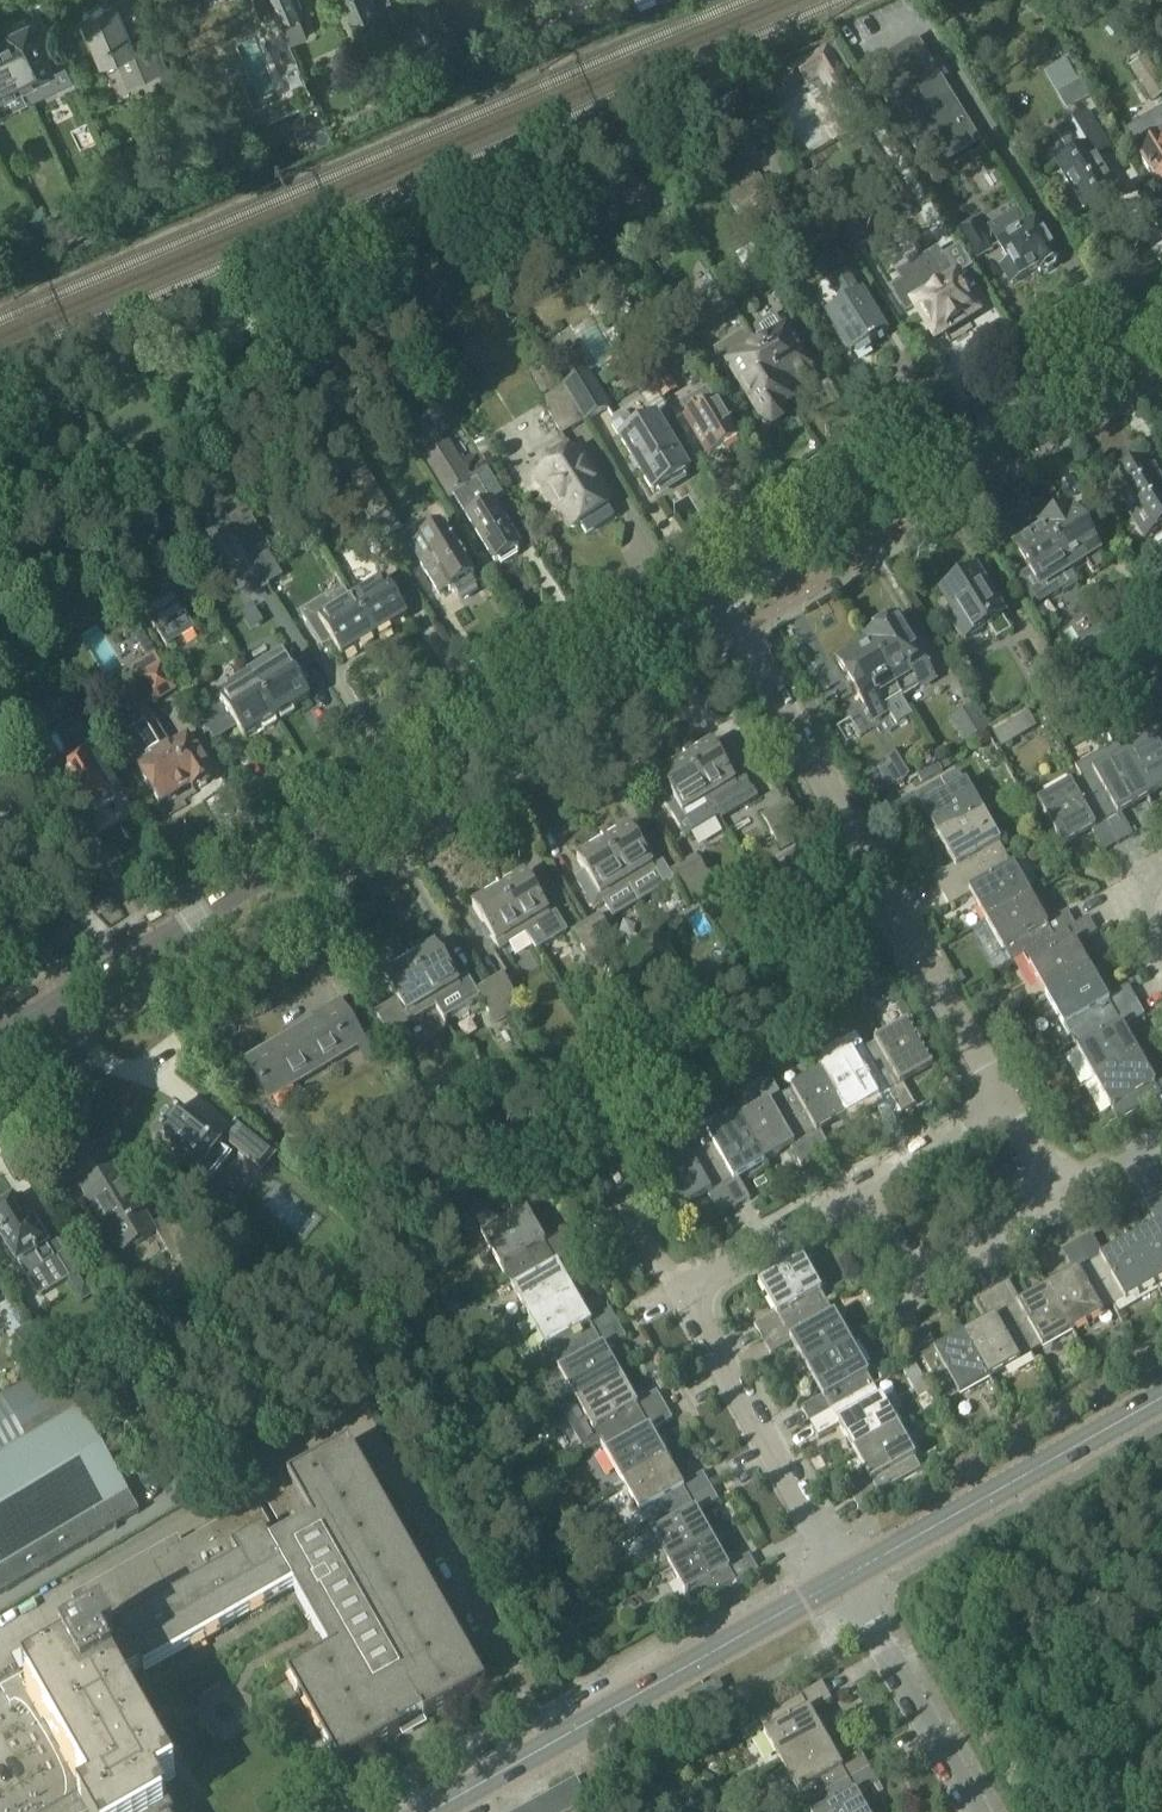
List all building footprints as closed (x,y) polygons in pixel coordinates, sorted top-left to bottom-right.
[(104,60),(116,55),(128,85),(163,69),(135,0),(106,0),(107,2),(84,12),(104,60)] [(281,18),(292,45),(310,37),(300,13),(303,12),(302,9),(304,8),(301,0),(273,0),(281,18)] [(353,19),(378,8),(375,0),(345,0),(353,19)] [(0,35),(0,38),(22,86),(54,71),(31,21),(0,35)] [(22,86),(0,38),(0,96),(22,86)] [(864,72),(929,177),(981,145),(916,39),(864,72)] [(791,67),(804,91),(820,83),(828,98),(850,85),(845,76),(850,73),(835,47),(830,49),(828,46),(791,67)] [(1055,133),(1069,158),(1057,165),(1085,212),(1116,193),(1095,159),(1110,150),(1088,114),(1055,133)] [(1127,137),(1132,146),(1160,191),(1161,190),(1161,138),(1154,143),(1149,136),(1144,127),(1127,137)] [(719,181),(731,198),(736,194),(750,212),(773,195),(759,177),(755,180),(743,163),(719,181)] [(769,242),(795,223),(780,202),(754,220),(769,242)] [(846,214),(834,221),(850,249),(866,240),(859,229),(856,231),(846,214)] [(993,254),(974,222),(958,232),(976,263),(993,254)] [(1035,225),(998,247),(1007,264),(1001,267),(1012,286),(1038,271),(1041,275),(1044,273),(1048,274),(1055,271),(1055,267),(1055,266),(1058,264),(1056,260),(1056,259),(1057,255),(1053,249),(1049,248),(1049,247),(1049,248),(1035,225)] [(959,248),(890,292),(906,317),(918,310),(938,340),(976,316),(954,281),(972,270),(959,248)] [(778,283),(763,258),(742,272),(757,296),(778,283)] [(827,285),(842,309),(826,318),(852,359),(886,338),(861,297),(862,297),(847,273),(845,274),(841,265),(825,274),(830,283),(827,285)] [(671,307),(689,338),(709,326),(691,295),(671,307)] [(783,328),(775,315),(750,330),(795,402),(803,398),(799,391),(817,380),(784,328),(783,328)] [(795,402),(750,330),(713,352),(725,373),(730,370),(767,431),(774,432),(786,425),(788,418),(783,410),(795,402)] [(674,389),(657,360),(645,367),(662,396),(674,389)] [(563,387),(564,389),(585,424),(612,409),(589,371),(563,387)] [(585,424),(564,389),(541,402),(562,438),(585,424)] [(707,390),(679,407),(686,418),(712,461),(725,453),(728,454),(736,449),(737,446),(740,444),(717,406),(707,390)] [(613,420),(611,427),(653,497),(689,475),(663,431),(674,424),(667,412),(655,419),(636,430),(628,416),(621,415),(613,420)] [(496,565),(499,563),(501,567),(518,556),(516,552),(520,549),(477,481),(472,484),(447,444),(424,459),(450,500),(453,498),(496,565)] [(549,457),(554,467),(539,476),(574,532),(581,528),(587,539),(616,520),(609,510),(574,454),(574,455),(568,446),(549,457)] [(1135,517),(1131,519),(1144,539),(1161,528),(1161,490),(1145,464),(1114,484),(1135,517)] [(247,509),(228,521),(269,587),(283,579),(269,555),(273,553),(247,509)] [(1066,514),(1041,529),(1044,533),(1068,572),(1083,562),(1092,576),(1109,565),(1093,540),(1089,543),(1072,515),(1068,518),(1066,514)] [(228,521),(208,532),(218,549),(226,562),(233,574),(240,570),(254,596),(269,587),(228,521)] [(476,578),(441,524),(408,547),(440,597),(449,591),(451,594),(455,591),(459,599),(477,587),(473,580),(476,578)] [(1043,534),(1015,551),(1029,572),(1018,579),(1038,609),(1063,594),(1064,596),(1077,588),(1068,572),(1044,533),(1041,529),(1040,530),(1043,534)] [(954,624),(965,642),(986,628),(996,643),(1011,634),(973,575),(943,594),(959,620),(954,624)] [(408,620),(385,581),(352,602),(376,640),(408,620)] [(167,648),(195,631),(171,592),(143,609),(167,648)] [(319,622),(342,660),(376,640),(352,602),(319,622)] [(885,632),(867,643),(894,687),(902,700),(919,689),(932,681),(897,625),(895,621),(882,628),(885,632)] [(1062,642),(1079,673),(1094,664),(1077,634),(1062,642)] [(867,643),(837,661),(873,721),(886,713),(894,724),(910,714),(902,700),(894,687),(867,643)] [(281,652),(249,671),(250,673),(256,683),(279,720),(311,700),(289,663),(281,652)] [(179,692),(162,665),(137,680),(154,708),(179,692)] [(229,689),(209,701),(228,731),(236,726),(245,740),(279,720),(256,683),(250,673),(227,686),(229,689)] [(964,747),(992,730),(976,706),(949,723),(964,747)] [(1026,711),(991,733),(1002,751),(1037,729),(1026,711)] [(115,733),(137,769),(138,768),(161,807),(192,788),(194,791),(212,780),(186,739),(172,748),(149,712),(115,733)] [(74,765),(61,773),(84,811),(89,808),(93,810),(103,804),(103,799),(108,796),(101,784),(105,782),(94,763),(90,765),(86,759),(97,753),(78,722),(56,735),(74,765)] [(1148,799),(1161,791),(1161,736),(1124,758),(1148,799)] [(699,749),(685,758),(719,815),(734,806),(728,796),(739,790),(712,746),(701,753),(699,749)] [(893,766),(879,775),(890,793),(904,785),(917,777),(902,752),(889,760),(893,766)] [(672,770),(660,778),(676,804),(679,809),(674,812),(671,807),(666,809),(685,838),(720,817),(719,815),(685,758),(670,767),(672,770)] [(1124,758),(1107,768),(1083,781),(1119,845),(1133,836),(1121,815),(1148,799),(1124,758)] [(922,786),(951,769),(946,760),(917,777),(922,786)] [(22,766),(4,788),(19,800),(36,778),(22,766)] [(916,794),(894,807),(904,824),(926,812),(941,838),(982,815),(958,773),(917,796),(916,794)] [(1042,805),(1065,847),(1092,831),(1104,853),(1119,845),(1083,781),(1042,805)] [(787,804),(762,820),(781,850),(806,834),(787,804)] [(957,866),(934,879),(942,894),(1006,857),(982,815),(941,838),(957,866)] [(602,842),(641,905),(675,883),(689,905),(702,897),(683,867),(671,875),(661,860),(652,866),(630,829),(619,836),(617,833),(602,842)] [(576,883),(594,914),(605,907),(614,922),(641,905),(602,842),(587,851),(588,854),(577,861),(586,877),(576,883)] [(1006,857),(942,894),(950,908),(972,895),(987,921),(1030,898),(1006,857)] [(715,889),(696,859),(683,867),(702,897),(715,889)] [(515,882),(513,879),(497,888),(532,945),(548,935),(542,925),(551,919),(525,876),(515,882)] [(474,907),(501,951),(509,945),(515,955),(532,945),(497,888),(483,897),(485,900),(474,907)] [(1030,898),(987,921),(1012,964),(1024,957),(1076,927),(1069,916),(1067,912),(1045,925),(1030,898)] [(618,948),(599,918),(587,926),(605,956),(618,948)] [(1097,933),(1089,919),(1076,927),(1024,957),(1048,999),(1089,975),(1074,947),(1097,933)] [(573,934),(591,965),(605,956),(587,926),(573,934)] [(422,950),(408,959),(437,1006),(446,1020),(480,999),(476,994),(467,979),(457,985),(435,947),(424,954),(422,950)] [(397,1002),(375,1015),(393,1045),(407,1037),(402,1028),(435,1007),(437,1006),(408,959),(392,968),(394,972),(383,978),(397,1002)] [(886,980),(877,965),(863,973),(872,988),(886,980)] [(1089,975),(1048,999),(1071,1039),(1136,1002),(1128,988),(1105,1001),(1089,975)] [(503,977),(490,985),(509,1015),(522,1007),(503,977)] [(490,985),(476,994),(480,999),(495,1024),(509,1015),(490,985)] [(314,1017),(316,1020),(246,1062),(269,1101),(363,1044),(338,1002),(314,1017)] [(1136,1002),(1071,1039),(1095,1080),(1137,1056),(1121,1029),(1144,1016),(1143,1014),(1136,1002)] [(930,1067),(906,1026),(864,1050),(901,1114),(916,1105),(903,1083),(930,1067)] [(822,1074),(846,1116),(874,1100),(887,1122),(901,1114),(864,1050),(822,1074)] [(1095,1080),(1119,1122),(1160,1098),(1161,1101),(1161,1078),(1152,1084),(1137,1056),(1095,1080)] [(846,1116),(822,1074),(782,1097),(819,1161),(832,1153),(820,1131),(846,1116)] [(740,1121),(764,1163),(791,1147),(804,1169),(819,1161),(782,1097),(740,1121)] [(220,1148),(221,1146),(177,1110),(152,1140),(197,1176),(198,1174),(209,1183),(231,1157),(220,1148)] [(764,1163),(740,1121),(699,1145),(734,1208),(750,1199),(738,1178),(764,1163)] [(237,1123),(223,1140),(260,1170),(274,1153),(237,1123)] [(657,1169),(681,1210),(708,1194),(721,1216),(734,1208),(699,1145),(657,1169)] [(80,1190),(120,1255),(156,1233),(172,1260),(184,1253),(199,1245),(179,1212),(164,1220),(153,1227),(117,1168),(80,1190)] [(1159,1228),(1131,1244),(1154,1285),(1161,1280),(1161,1199),(1161,1197),(1146,1205),(1159,1228)] [(468,1232),(493,1217),(482,1199),(457,1214),(468,1232)] [(0,1212),(0,1244),(3,1242),(26,1279),(54,1262),(56,1260),(69,1281),(81,1274),(82,1273),(69,1252),(65,1255),(49,1231),(39,1237),(17,1201),(0,1212)] [(542,1242),(526,1214),(485,1239),(508,1280),(572,1243),(564,1229),(542,1242)] [(1104,1260),(1091,1237),(1078,1245),(1113,1308),(1154,1285),(1131,1244),(1104,1260)] [(580,1256),(572,1243),(508,1280),(531,1320),(573,1296),(558,1269),(580,1256)] [(1063,1253),(1076,1276),(1049,1291),(1072,1331),(1113,1308),(1078,1245),(1063,1253)] [(761,1283),(778,1312),(755,1325),(763,1340),(826,1304),(801,1260),(761,1283)] [(81,1274),(69,1281),(81,1300),(83,1303),(96,1295),(82,1273),(81,1274)] [(1023,1306),(1010,1283),(995,1292),(1031,1355),(1072,1331),(1049,1291),(1023,1306)] [(981,1300),(993,1322),(965,1338),(989,1379),(1031,1355),(995,1292),(981,1300)] [(573,1296),(531,1320),(517,1328),(525,1342),(539,1334),(554,1361),(619,1325),(610,1310),(588,1322),(573,1296)] [(763,1340),(772,1355),(794,1343),(808,1368),(849,1345),(826,1304),(763,1340)] [(626,1338),(619,1325),(554,1361),(577,1402),(620,1378),(604,1351),(626,1338)] [(44,1351),(30,1327),(14,1336),(28,1360),(44,1351)] [(909,1340),(922,1363),(924,1361),(948,1402),(989,1379),(965,1338),(939,1353),(926,1330),(909,1340)] [(808,1368),(824,1397),(802,1409),(810,1423),(873,1387),(849,1345),(808,1368)] [(140,1514),(102,1450),(50,1366),(0,1398),(0,1597),(140,1514)] [(636,1406),(620,1378),(577,1402),(600,1442),(665,1406),(657,1394),(636,1406)] [(810,1423),(818,1437),(839,1425),(855,1451),(897,1428),(873,1387),(810,1423)] [(672,1420),(665,1406),(600,1442),(624,1483),(666,1460),(651,1433),(672,1420)] [(855,1451),(871,1480),(849,1492),(858,1509),(880,1497),(879,1494),(921,1470),(897,1428),(855,1451)] [(11,1709),(18,1705),(27,1711),(40,1728),(51,1746),(59,1765),(64,1786),(66,1807),(64,1811),(63,1811),(171,1811),(169,1809),(157,1790),(176,1779),(121,1683),(126,1680),(141,1671),(145,1678),(295,1592),(331,1654),(288,1678),(341,1770),(402,1735),(399,1731),(411,1724),(407,1716),(419,1710),(426,1721),(487,1686),(350,1446),(290,1480),(288,1477),(261,1492),(286,1537),(278,1542),(257,1505),(168,1557),(164,1550),(73,1602),(92,1635),(63,1652),(66,1657),(25,1681),(26,1683),(6,1693),(13,1706),(11,1708),(11,1709)] [(681,1486),(666,1460),(624,1483),(646,1523),(710,1488),(702,1474),(681,1486)] [(718,1502),(710,1488),(646,1523),(669,1563),(711,1540),(696,1514),(718,1502)] [(727,1569),(711,1540),(669,1563),(694,1607),(735,1584),(736,1586),(757,1573),(748,1557),(727,1569)] [(801,1700),(759,1724),(777,1755),(782,1764),(824,1741),(809,1715),(832,1702),(822,1685),(799,1697),(801,1700)] [(824,1741),(782,1764),(806,1806),(870,1769),(862,1756),(840,1768),(824,1741)] [(806,1806),(810,1811),(865,1811),(856,1797),(870,1789),(876,1798),(884,1793),(879,1784),(878,1784),(870,1769),(806,1806)] [(563,1786),(576,1809),(588,1802),(576,1779),(563,1786)] [(563,1786),(551,1793),(561,1811),(570,1811),(576,1809),(563,1786)] [(551,1793),(538,1800),(545,1811),(561,1811),(551,1793)] [(529,1811),(545,1811),(538,1800),(526,1807),(529,1811)]
